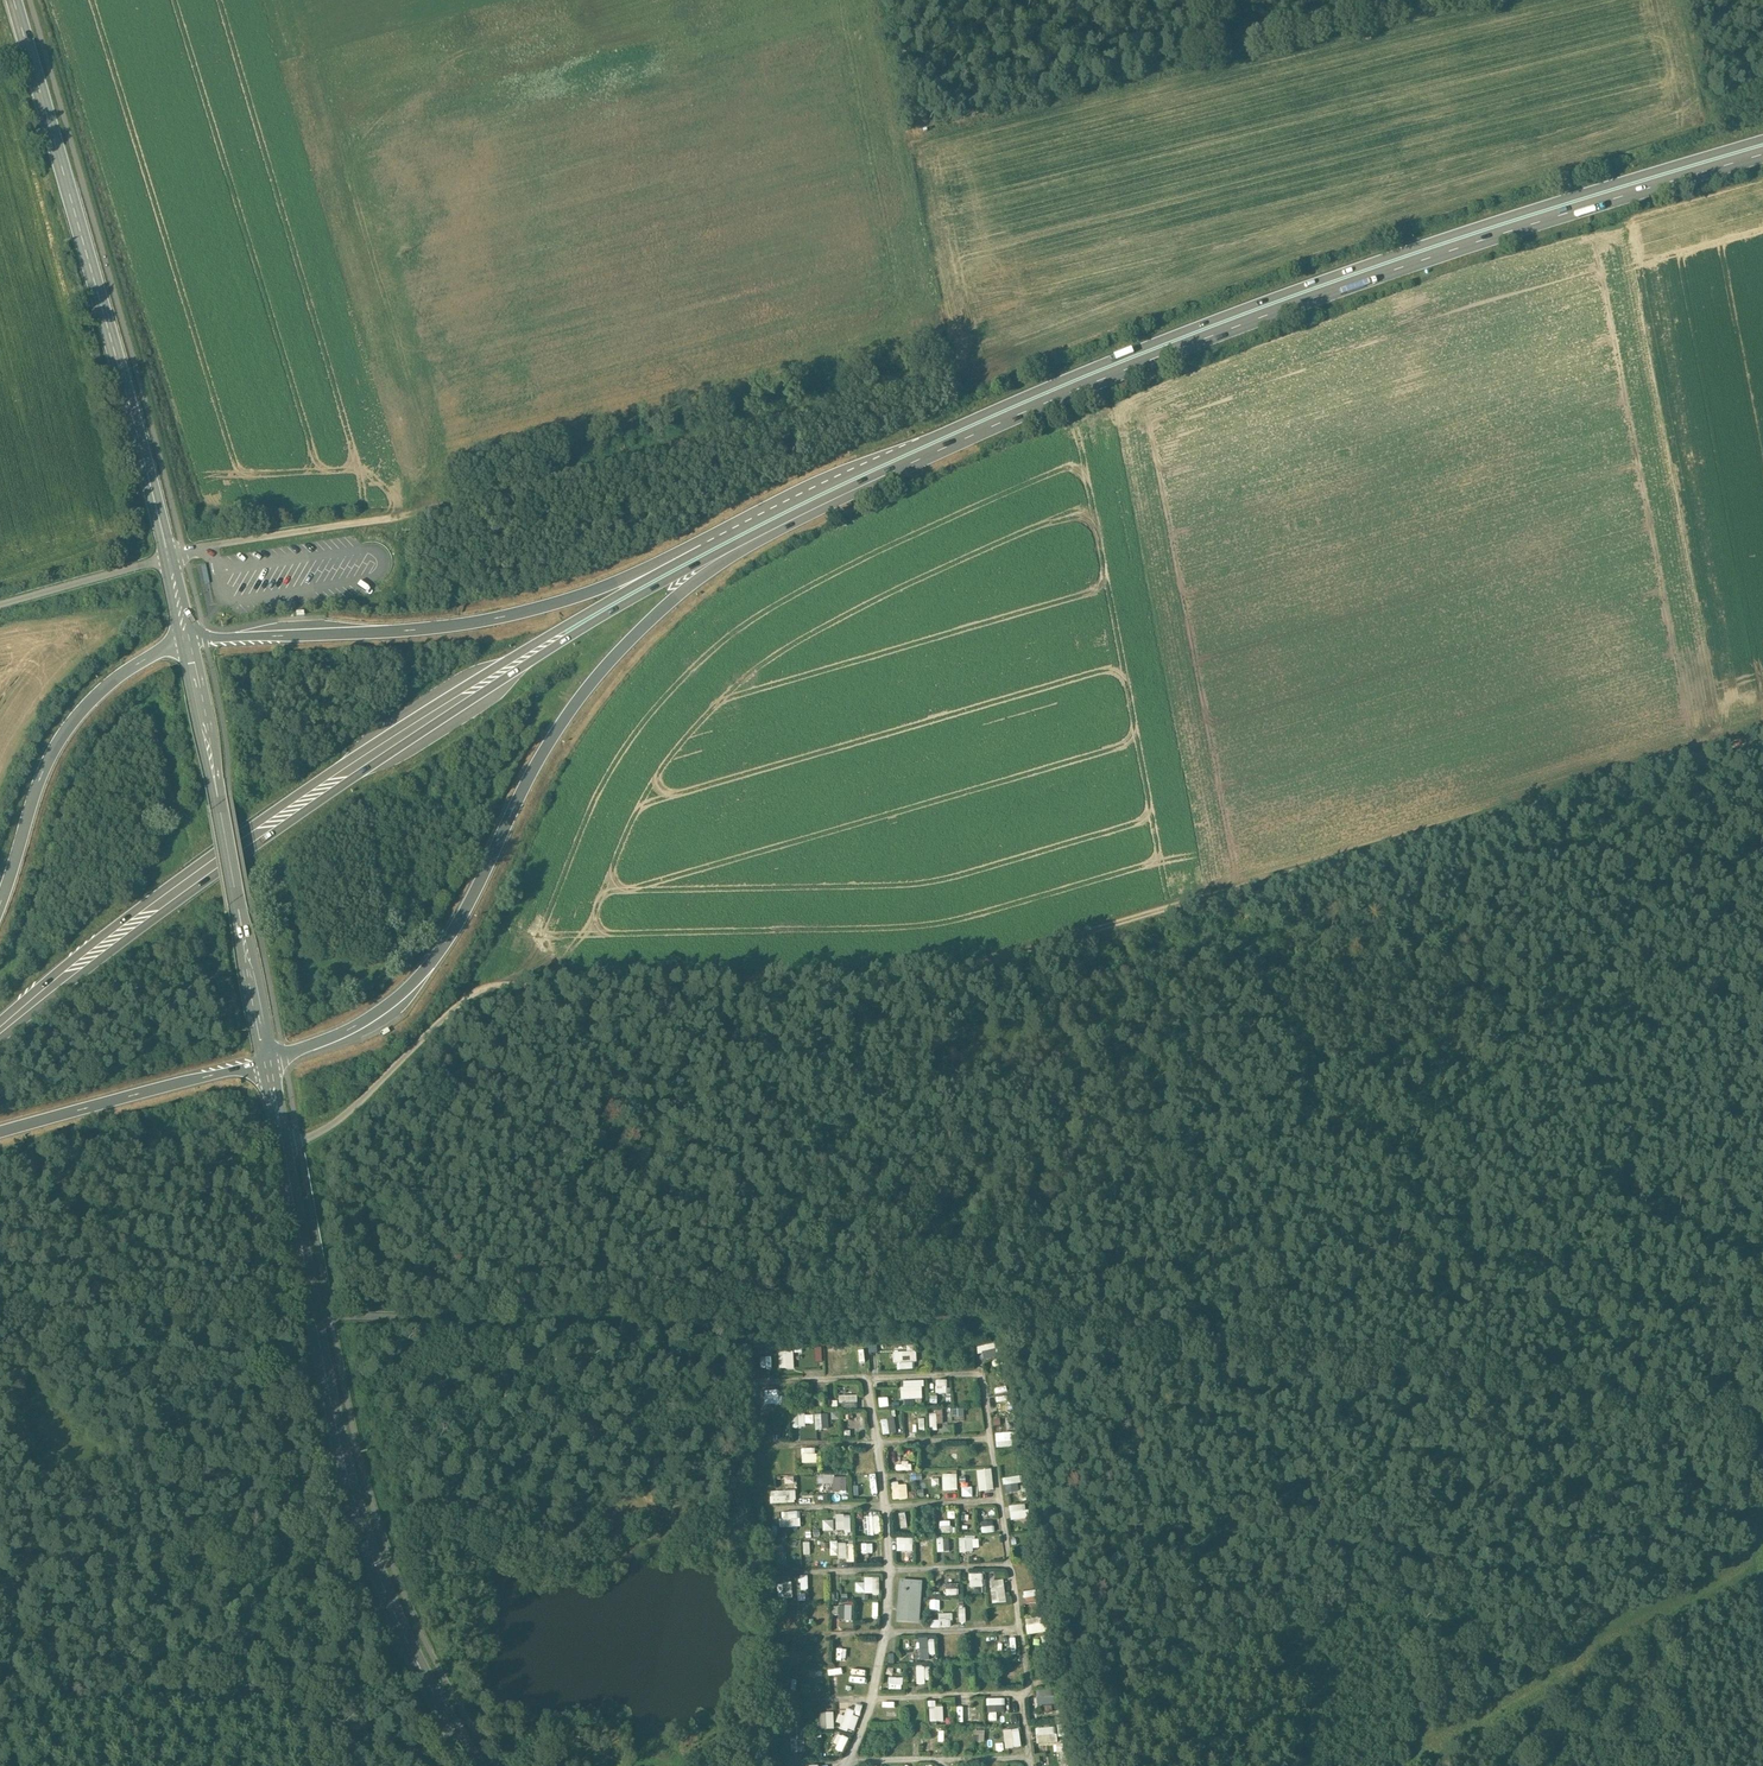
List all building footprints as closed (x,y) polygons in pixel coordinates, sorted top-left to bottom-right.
[(1005,1352),(1004,1345),(986,1347),(987,1354),(1005,1352)] [(765,1363),(766,1369),(772,1369),(771,1346),(756,1346),(756,1363),(765,1363)] [(794,1350),(780,1351),(781,1368),(795,1368),(794,1350)] [(936,1393),(950,1392),(949,1378),(935,1379),(936,1393)] [(859,1407),(858,1393),(841,1394),(841,1408),(859,1407)] [(931,1429),(938,1429),(938,1423),(944,1423),(944,1407),(931,1407),(931,1429)] [(815,1412),(792,1413),(793,1427),(807,1426),(807,1422),(815,1422),(815,1412)] [(816,1413),(816,1429),(830,1428),(829,1412),(816,1413)] [(857,1413),(859,1428),(865,1427),(864,1412),(857,1413)] [(898,1431),(895,1416),(881,1418),(884,1434),(898,1431)] [(817,1462),(816,1446),(802,1447),(803,1462),(817,1462)] [(989,1463),(989,1450),(977,1451),(977,1464),(989,1463)] [(993,1467),(978,1468),(979,1490),(994,1489),(993,1467)] [(958,1471),(943,1472),(944,1490),(959,1489),(958,1471)] [(848,1490),(848,1474),(821,1474),(821,1486),(834,1486),(834,1490),(848,1490)] [(1019,1481),(1023,1481),(1023,1474),(1005,1474),(1005,1491),(1019,1491),(1019,1481)] [(875,1475),(864,1475),(865,1486),(875,1486),(875,1475)] [(963,1495),(974,1494),(973,1485),(963,1486),(963,1495)] [(771,1490),(772,1503),(797,1502),(796,1489),(771,1490)] [(1012,1518),(1031,1517),(1031,1508),(1026,1509),(1026,1503),(1011,1504),(1012,1518)] [(802,1526),(801,1510),(781,1511),(782,1527),(802,1526)] [(852,1530),(852,1513),(836,1513),(836,1519),(823,1519),(824,1530),(852,1530)] [(866,1535),(882,1534),(881,1514),(865,1514),(866,1535)] [(939,1520),(940,1532),(954,1531),(953,1519),(939,1520)] [(982,1532),(996,1530),(995,1519),(981,1520),(982,1532)] [(961,1551),(975,1550),(974,1535),(960,1536),(961,1551)] [(898,1536),(898,1550),(914,1551),(914,1536),(898,1536)] [(938,1550),(950,1550),(950,1537),(938,1537),(938,1550)] [(920,1539),(920,1553),(929,1553),(929,1539),(920,1539)] [(860,1541),(861,1554),(879,1553),(878,1540),(860,1541)] [(832,1541),(832,1548),(840,1548),(840,1559),(855,1559),(855,1541),(832,1541)] [(970,1586),(984,1586),(984,1572),(970,1572),(970,1586)] [(865,1581),(856,1581),(857,1593),(881,1592),(880,1576),(865,1576),(865,1581)] [(991,1579),(993,1603),(1007,1602),(1005,1578),(991,1579)] [(780,1597),(793,1596),(792,1582),(779,1583),(780,1597)] [(920,1583),(901,1582),(898,1620),(917,1621),(920,1583)] [(945,1595),(960,1595),(960,1582),(945,1582),(945,1595)] [(1025,1590),(1026,1602),(1044,1601),(1043,1589),(1025,1590)] [(931,1599),(931,1609),(941,1609),(941,1599),(931,1599)] [(840,1614),(840,1619),(853,1619),(853,1605),(833,1605),(833,1614),(840,1614)] [(932,1626),(953,1626),(953,1612),(940,1612),(940,1619),(932,1619),(932,1626)] [(1026,1618),(1028,1634),(1050,1630),(1047,1615),(1026,1618)] [(921,1658),(930,1658),(930,1654),(937,1654),(936,1637),(920,1638),(921,1658)] [(918,1682),(931,1682),(931,1665),(917,1665),(918,1682)] [(825,1668),(810,1668),(810,1681),(826,1681),(825,1668)] [(1037,1689),(1038,1704),(1043,1704),(1044,1711),(1054,1711),(1053,1703),(1059,1702),(1059,1695),(1055,1695),(1055,1688),(1037,1689)] [(988,1698),(989,1720),(998,1719),(998,1712),(1006,1711),(1005,1697),(988,1698)] [(944,1704),(937,1705),(936,1700),(930,1700),(931,1721),(945,1720),(944,1704)] [(972,1711),(972,1703),(957,1703),(957,1721),(972,1721),(972,1718),(978,1718),(978,1710),(972,1711)] [(842,1714),(838,1726),(855,1731),(860,1716),(853,1714),(855,1710),(847,1707),(845,1715),(842,1714)] [(820,1712),(821,1729),(835,1728),(834,1711),(820,1712)] [(1058,1725),(1037,1726),(1038,1743),(1058,1742),(1058,1725)] [(946,1743),(946,1727),(932,1727),(932,1743),(946,1743)] [(1020,1727),(1004,1729),(1006,1748),(1022,1746),(1020,1727)] [(986,1740),(986,1729),(975,1729),(975,1740),(986,1740)] [(840,1733),(834,1747),(844,1752),(850,1737),(840,1733)] [(798,1735),(798,1751),(806,1751),(805,1734),(798,1735)] [(1059,1742),(1061,1765),(1070,1765),(1068,1741),(1059,1742)]
